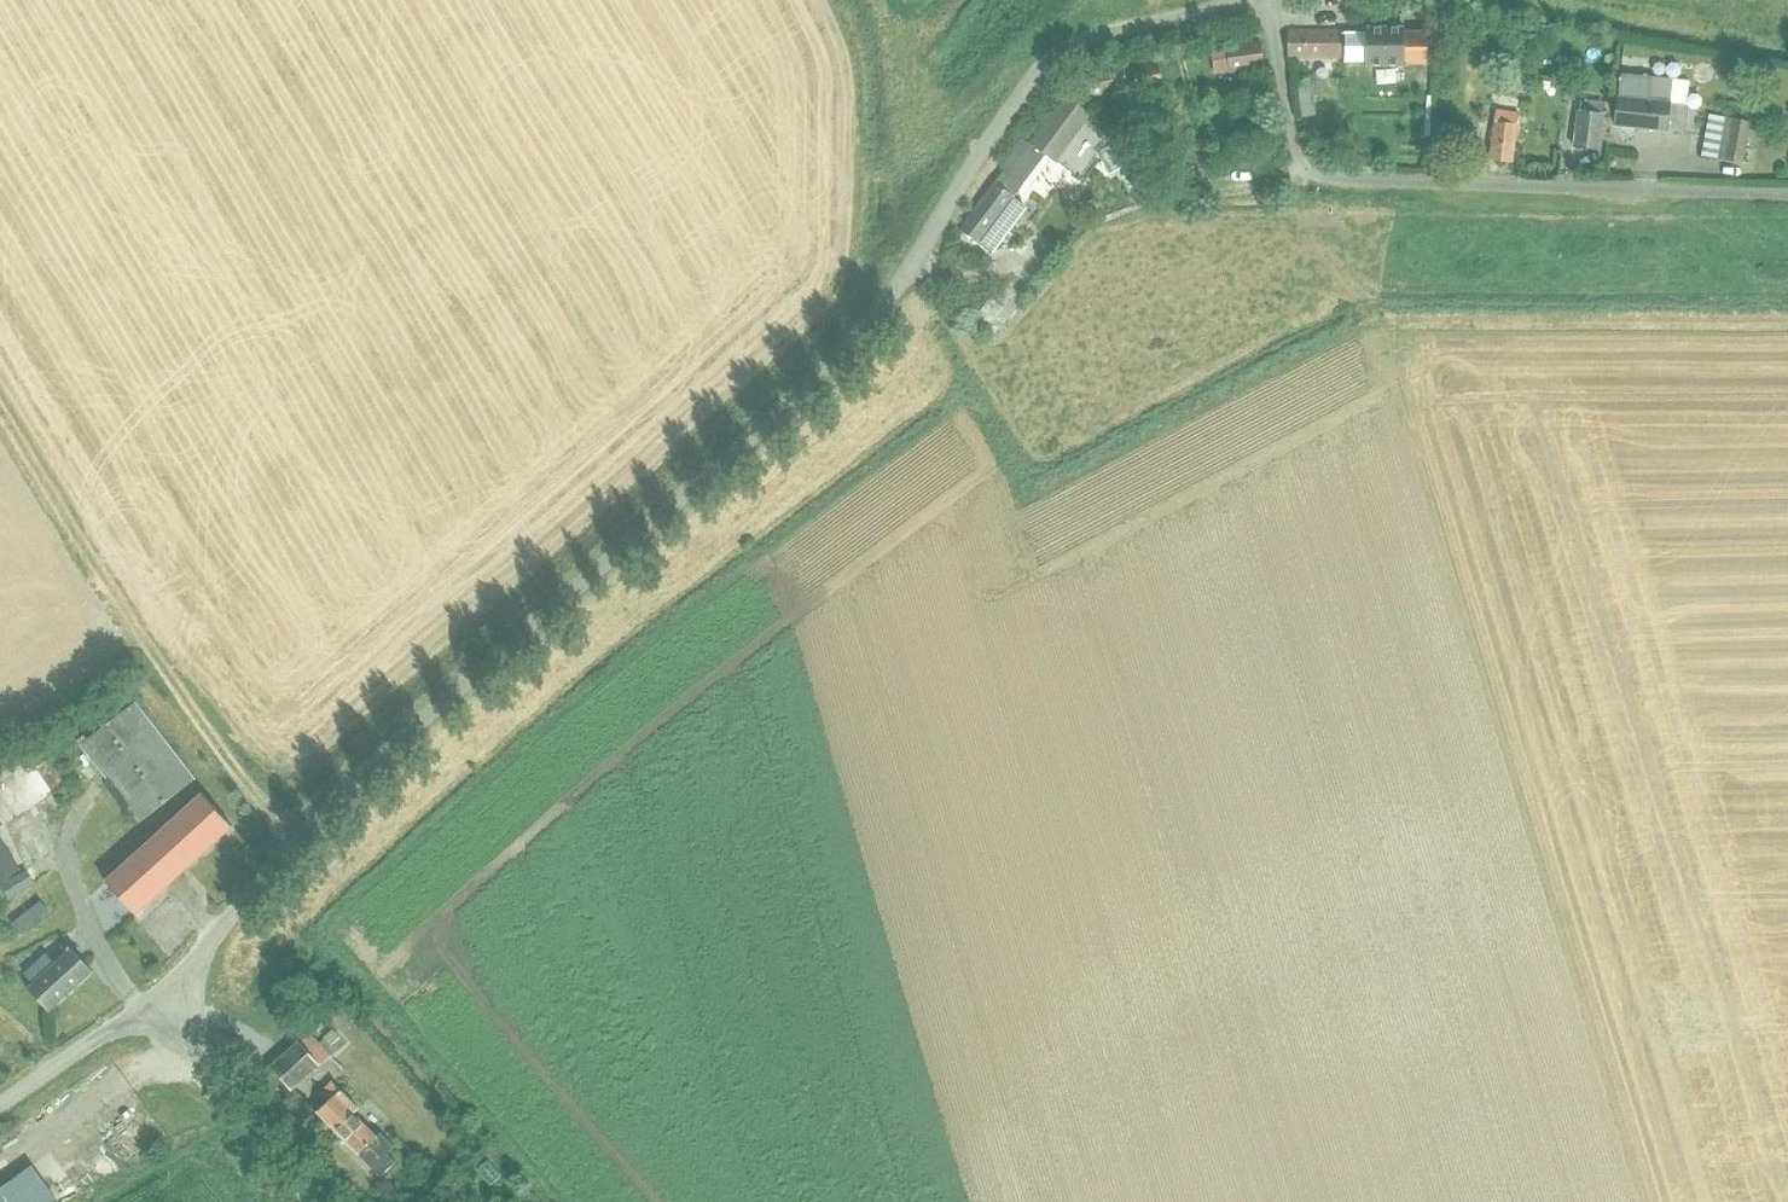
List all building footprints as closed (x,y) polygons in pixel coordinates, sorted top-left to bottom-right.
[(1427,61),(1427,30),(1405,30),(1405,27),(1366,27),(1366,29),(1345,29),(1344,61),(1366,61),(1366,66),(1405,66),(1405,61),(1427,61)] [(1291,31),(1287,31),(1291,55),(1297,55),(1307,56),(1342,56),(1343,31),(1307,31),(1294,31),(1291,31)] [(1553,34),(1540,32),(1538,46),(1551,48),(1553,34)] [(1258,43),(1228,49),(1211,51),(1215,76),(1263,67),(1258,43)] [(1119,59),(1084,68),(1085,74),(1091,99),(1138,87),(1139,90),(1162,84),(1157,61),(1133,67),(1132,63),(1124,65),(1124,64),(1120,65),(1119,59)] [(1619,97),(1616,127),(1667,132),(1668,129),(1685,131),(1688,105),(1690,82),(1672,80),(1621,74),(1619,97)] [(1300,89),(1298,89),(1301,119),(1304,119),(1316,117),(1312,88),(1300,89)] [(1566,88),(1564,99),(1575,100),(1576,89),(1566,88)] [(960,229),(991,253),(1026,206),(1014,198),(1023,186),(1023,185),(1047,154),(1056,161),(1090,115),(1065,96),(1030,144),(1023,139),(1001,169),(1004,171),(960,229)] [(1581,100),(1574,149),(1600,154),(1606,118),(1609,119),(1611,105),(1608,104),(1581,100)] [(1713,154),(1720,111),(1705,109),(1698,152),(1713,154)] [(1514,162),(1522,114),(1500,111),(1492,159),(1514,162)] [(1727,117),(1720,158),(1742,163),(1750,121),(1727,117)] [(1122,125),(1110,131),(1116,144),(1128,138),(1122,125)] [(1261,139),(1247,141),(1250,155),(1264,153),(1261,139)] [(1126,170),(1110,144),(1097,152),(1112,177),(1126,170)] [(1178,181),(1161,183),(1163,198),(1181,195),(1178,181)] [(990,298),(974,320),(986,329),(1002,306),(990,298)] [(138,823),(192,781),(134,706),(81,747),(138,823)] [(22,783),(31,780),(25,761),(6,767),(5,764),(0,766),(0,816),(30,806),(22,783)] [(202,793),(106,881),(137,914),(233,827),(202,793)] [(17,870),(0,843),(0,881),(17,870)] [(31,884),(23,872),(0,886),(0,890),(6,900),(31,884)] [(17,934),(45,911),(38,903),(10,925),(17,934)] [(48,953),(25,973),(34,983),(28,989),(48,1011),(93,970),(71,946),(68,949),(71,952),(58,964),(48,953)] [(291,1094),(331,1060),(310,1035),(271,1069),(291,1094)] [(332,1086),(320,1097),(328,1105),(318,1115),(383,1179),(394,1167),(386,1158),(393,1152),(379,1136),(374,1141),(353,1118),(358,1114),(332,1086)] [(489,1159),(477,1167),(490,1185),(502,1177),(489,1159)] [(26,1176),(6,1188),(14,1201),(42,1201),(26,1176)]
